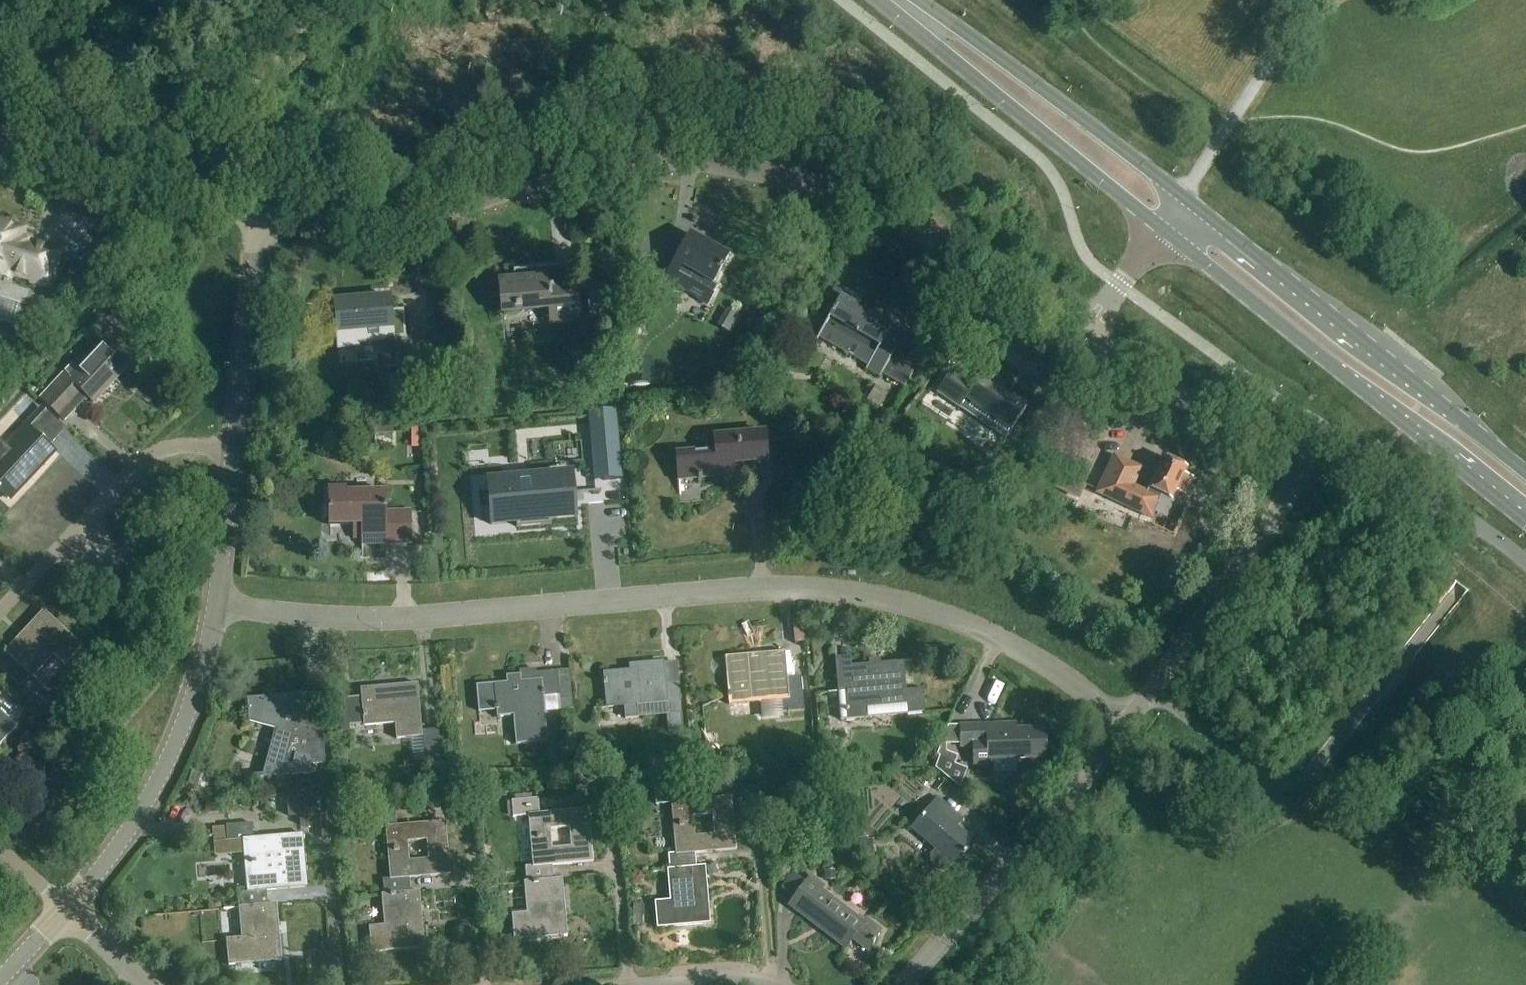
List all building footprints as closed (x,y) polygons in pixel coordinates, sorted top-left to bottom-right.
[(5,279),(7,272),(28,279),(27,281),(47,286),(57,251),(25,241),(25,242),(16,240),(19,230),(0,224),(0,223),(0,278),(5,279)] [(665,282),(708,306),(719,287),(714,284),(729,257),(691,236),(665,282)] [(498,283),(502,315),(548,311),(550,325),(574,323),(574,316),(579,315),(577,292),(546,295),(545,278),(498,283)] [(587,291),(590,323),(607,321),(604,290),(587,291)] [(338,349),(359,347),(358,343),(381,342),(383,369),(438,365),(436,342),(414,343),(414,342),(405,343),(403,312),(391,313),(390,299),(374,300),(373,291),(365,294),(366,301),(334,304),(338,349)] [(883,342),(890,330),(856,310),(857,308),(853,305),(855,301),(843,294),(841,298),(832,293),(826,305),(834,310),(818,337),(868,366),(866,370),(880,378),(895,352),(894,352),(896,349),(883,342)] [(731,305),(720,322),(733,330),(744,314),(731,305)] [(955,341),(943,359),(951,365),(963,347),(955,341)] [(107,343),(80,371),(73,365),(40,400),(65,422),(76,410),(70,404),(81,392),(93,404),(130,365),(107,343)] [(652,384),(652,360),(629,361),(629,385),(652,384)] [(953,369),(937,394),(1006,440),(1027,408),(1002,391),(1007,384),(986,369),(976,384),(953,369)] [(887,396),(874,388),(866,402),(878,409),(887,396)] [(605,439),(590,440),(593,477),(603,476),(603,482),(622,481),(616,411),(603,412),(605,439)] [(7,500),(24,482),(26,484),(56,453),(50,447),(25,424),(4,445),(0,442),(0,494),(7,500)] [(373,426),(374,437),(392,436),(391,425),(373,426)] [(714,454),(676,457),(678,481),(734,477),(733,465),(767,463),(765,435),(713,439),(714,454)] [(1132,487),(1140,470),(1114,457),(1097,494),(1151,519),(1162,496),(1168,499),(1172,490),(1185,496),(1193,480),(1184,476),(1186,470),(1163,459),(1155,477),(1151,481),(1150,487),(1149,490),(1150,490),(1148,495),(1132,487)] [(1053,474),(1047,486),(1078,501),(1084,489),(1075,485),(1074,485),(1070,483),(1070,482),(1053,474)] [(490,491),(487,491),(489,507),(490,526),(518,524),(518,527),(516,527),(516,529),(552,526),(551,524),(549,524),(549,521),(573,519),(570,485),(569,478),(557,479),(557,475),(529,478),(529,482),(519,483),(519,480),(518,480),(492,483),(490,483),(490,491)] [(361,541),(361,545),(412,544),(411,514),(386,514),(386,495),(347,496),(347,491),(328,491),(328,526),(353,526),(353,541),(361,541)] [(0,671),(20,690),(30,679),(32,680),(53,657),(64,668),(82,649),(43,612),(4,653),(11,660),(0,671)] [(787,678),(785,656),(785,653),(725,658),(728,694),(727,694),(727,698),(728,698),(729,706),(781,701),(782,714),(804,712),(801,677),(787,678)] [(603,681),(603,686),(605,685),(607,708),(624,707),(625,720),(638,718),(637,706),(667,703),(669,731),(683,730),(679,684),(665,685),(663,663),(630,666),(630,672),(604,674),(604,681),(603,681)] [(837,679),(838,694),(844,694),(847,721),(925,714),(922,690),(906,692),(903,663),(850,668),(851,678),(837,679)] [(476,687),(478,713),(496,712),(497,719),(513,717),(516,746),(548,743),(544,699),(560,698),(562,711),(573,710),(570,672),(505,678),(506,684),(476,687)] [(347,701),(349,728),(364,726),(364,728),(395,726),(396,741),(422,739),(417,685),(361,690),(362,700),(347,701)] [(277,729),(264,779),(313,775),(313,765),(326,764),(322,715),(310,716),(301,714),(300,696),(246,700),(248,721),(277,729)] [(16,729),(0,714),(0,745),(16,729)] [(963,726),(963,727),(963,748),(975,748),(976,766),(991,766),(990,761),(1045,760),(1045,730),(1005,730),(1005,725),(963,726)] [(814,754),(813,745),(801,746),(802,755),(814,754)] [(568,767),(568,760),(555,761),(556,768),(568,767)] [(316,779),(317,796),(327,795),(326,779),(316,779)] [(682,802),(681,788),(654,791),(656,806),(672,804),(676,855),(676,858),(696,856),(736,852),(731,798),(682,802)] [(336,838),(334,813),(332,794),(327,795),(317,796),(286,798),(288,817),(299,816),(300,827),(320,825),(322,839),(336,838)] [(932,857),(932,862),(943,872),(948,871),(954,865),(956,867),(975,844),(957,829),(964,821),(936,797),(931,803),(934,805),(913,830),(937,851),(932,857)] [(540,815),(538,801),(512,803),(513,819),(529,818),(533,868),(533,869),(552,868),(593,864),(589,811),(540,815)] [(396,828),(395,813),(369,815),(370,830),(386,829),(390,880),(390,881),(409,880),(449,876),(445,824),(396,828)] [(252,825),(225,827),(225,828),(226,840),(227,844),(242,842),(243,855),(247,892),(247,894),(266,892),(307,889),(303,836),(253,840),(252,825)] [(225,828),(212,829),(213,841),(226,840),(225,828)] [(858,842),(860,857),(872,855),(870,841),(858,842)] [(676,858),(676,855),(669,855),(670,870),(669,870),(672,902),(655,903),(658,929),(711,924),(706,869),(697,870),(696,856),(676,858)] [(714,865),(706,869),(709,874),(717,871),(714,865)] [(533,869),(533,868),(525,869),(527,883),(524,883),(527,915),(513,916),(515,942),(567,938),(562,881),(553,882),(552,868),(533,869)] [(835,871),(823,872),(824,881),(835,880),(835,871)] [(637,878),(633,881),(637,885),(644,879),(641,875),(637,878)] [(812,878),(790,906),(846,950),(853,941),(866,952),(881,932),(866,921),(863,925),(821,891),(824,888),(812,878)] [(390,881),(390,880),(383,881),(385,896),(383,896),(385,927),(369,928),(371,954),(423,950),(419,893),(410,894),(409,880),(390,881)] [(499,904),(497,890),(487,891),(488,904),(499,904)] [(241,940),(226,941),(228,966),(281,962),(276,905),(267,906),(266,892),(247,894),(247,892),(239,893),(241,908),(239,908),(241,940)] [(642,907),(633,906),(633,926),(642,926),(642,907)] [(473,964),(472,950),(455,952),(456,965),(473,964)]
